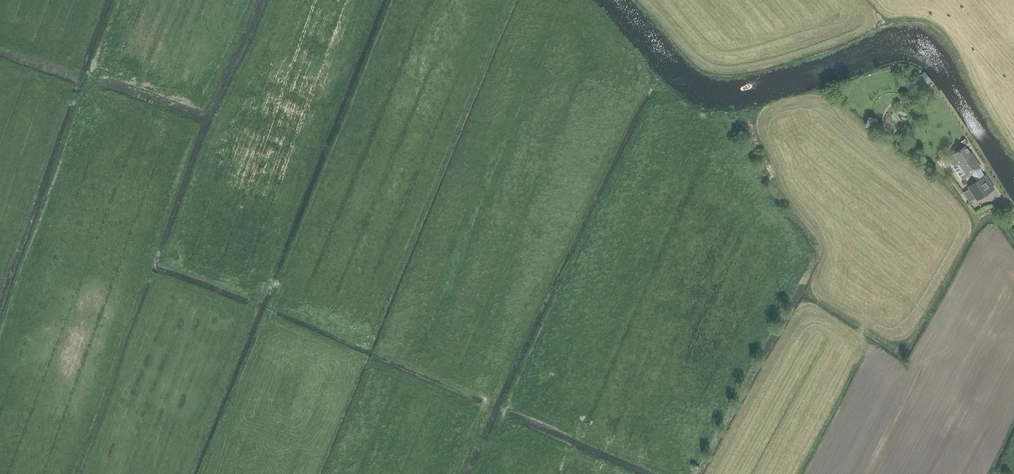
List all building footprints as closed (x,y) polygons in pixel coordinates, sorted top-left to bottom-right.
[(963,179),(981,167),(971,152),(971,153),(966,145),(969,143),(965,138),(961,141),(964,146),(953,154),(949,157),(963,179)] [(906,149),(913,154),(918,148),(911,143),(906,149)] [(986,174),(967,187),(976,200),(994,188),(986,174)]
